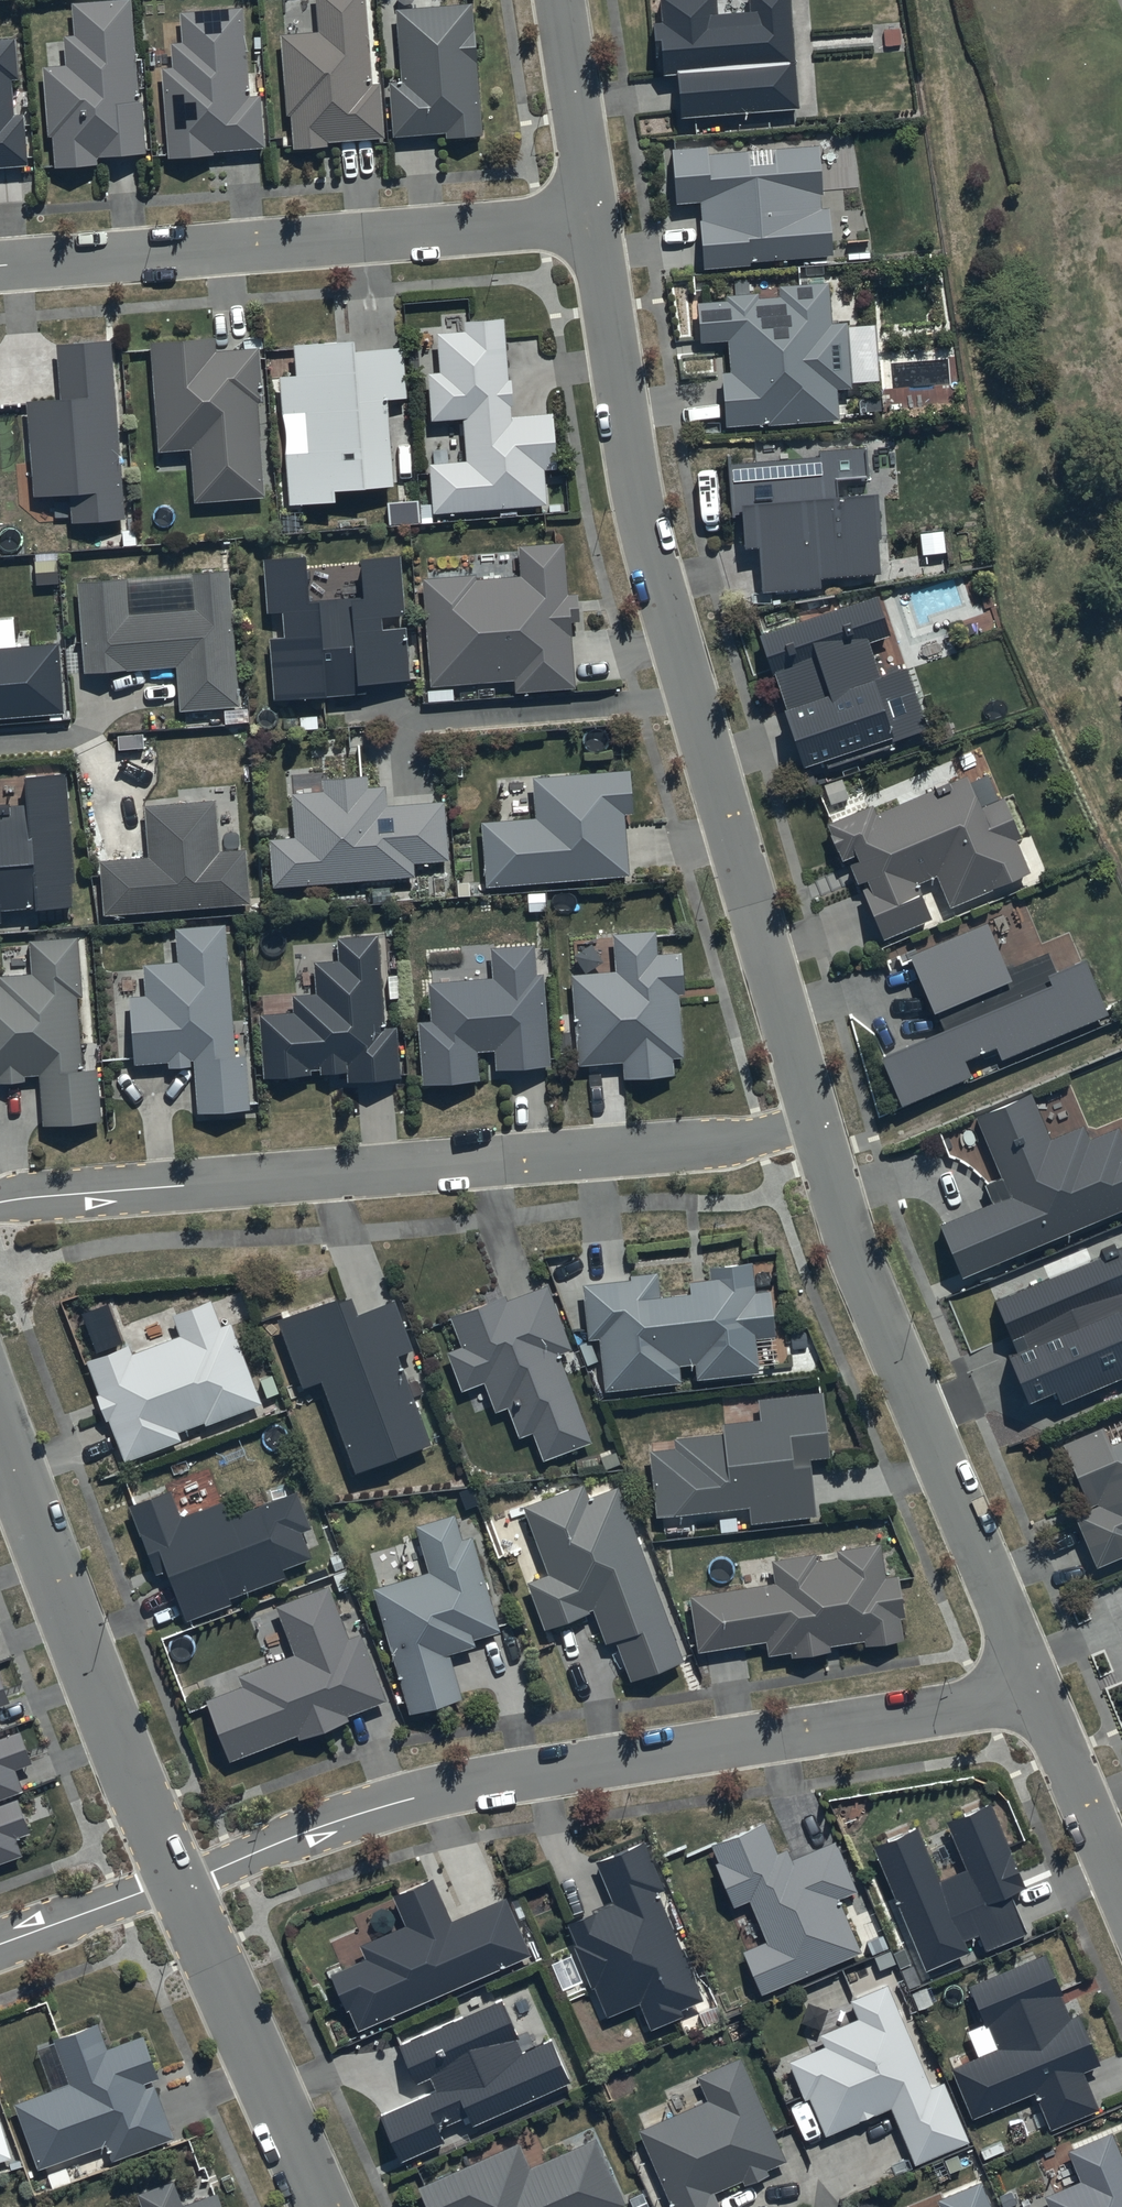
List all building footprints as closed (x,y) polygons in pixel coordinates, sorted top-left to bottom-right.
[(319,32),(281,35),(288,116),(292,116),(295,150),(328,148),(328,143),(385,139),(380,85),(374,86),(367,0),(317,0),(319,32)] [(661,20),(653,21),(656,54),(662,53),(663,73),(677,72),(680,115),(798,107),(791,0),(748,0),(748,8),(717,11),(716,0),(659,0),(661,20)] [(138,104),(131,1),(73,4),(75,37),(65,38),(67,67),(46,68),(50,136),(54,136),(56,169),(98,166),(97,157),(146,154),(143,103),(138,104)] [(473,6),(398,12),(403,83),(390,84),(394,138),(448,134),(448,139),(483,136),(473,6)] [(251,97),(244,9),(181,14),(183,44),(172,45),(174,69),(163,70),(170,160),(214,156),(214,154),(266,149),(262,96),(251,97)] [(15,40),(0,41),(0,169),(28,167),(25,116),(14,117),(12,81),(17,81),(15,40)] [(708,143),(671,145),(675,202),(700,201),(704,266),(749,263),(749,258),(831,253),(828,208),(821,208),(818,144),(709,150),(708,143)] [(727,299),(697,301),(700,341),(728,339),(730,370),(721,370),(725,426),(839,418),(837,387),(851,386),(846,322),(831,323),(828,281),(778,284),(779,295),(759,296),(759,291),(726,294),(727,299)] [(502,316),(463,319),(464,329),(437,332),(440,369),(428,370),(431,418),(465,415),(469,461),(432,464),(436,511),(547,502),(545,469),(558,468),(554,411),(510,415),(502,316)] [(352,339),(293,343),(295,371),(278,372),(281,412),(302,411),(305,446),(283,448),(287,504),(334,500),(334,489),(393,484),(386,397),(406,395),(402,346),(353,350),(352,339)] [(216,353),(215,340),(153,344),(160,452),(192,450),(196,503),(264,498),(258,404),(263,404),(260,350),(216,353)] [(112,342),(58,347),(62,401),(28,404),(35,498),(71,495),(73,524),(127,520),(112,342)] [(866,478),(865,450),(818,452),(819,460),(732,466),(734,516),(742,516),(743,549),(759,549),(761,593),(819,590),(818,579),(878,575),(876,540),(879,540),(876,497),(835,499),(834,480),(866,478)] [(568,597),(564,545),(520,548),(522,578),(478,582),(477,577),(424,581),(432,686),(517,680),(518,693),(576,688),(571,623),(580,623),(578,596),(568,597)] [(310,602),(307,559),(264,561),(266,612),(285,611),(286,641),(271,641),(274,699),(284,699),(284,701),(367,696),(366,685),(410,682),(406,631),(383,632),(382,618),(405,616),(401,558),(362,561),(365,600),(310,602)] [(128,578),(78,582),(86,676),(178,668),(181,713),(240,708),(229,573),(193,576),(195,609),(131,614),(128,578)] [(888,637),(876,599),(759,637),(771,673),(774,672),(787,711),(785,711),(803,768),(825,761),(828,769),(893,748),(891,742),(926,731),(907,672),(879,681),(868,644),(888,637)] [(64,711),(58,642),(0,646),(0,717),(64,711)] [(624,816),(633,816),(629,772),(534,780),(537,820),(482,825),(487,889),(629,877),(624,816)] [(67,776),(26,778),(27,807),(0,808),(0,924),(1,924),(1,911),(73,908),(72,883),(75,883),(67,776)] [(979,809),(965,779),(948,785),(945,777),(932,782),(935,791),(874,816),(871,807),(828,825),(843,861),(856,856),(859,863),(851,866),(859,884),(867,881),(871,890),(864,893),(883,940),(930,921),(915,884),(937,875),(949,906),(1029,874),(1016,842),(1019,840),(1003,799),(979,809)] [(449,862),(445,804),(387,806),(387,789),(368,790),(367,778),(323,780),(324,795),(294,796),(296,839),(271,840),(273,887),(415,878),(414,864),(449,862)] [(146,807),(150,859),(101,863),(106,917),(251,906),(247,850),(221,853),(217,802),(146,807)] [(1107,1016),(1083,962),(1055,973),(1048,955),(1005,972),(987,926),(910,956),(933,1015),(936,1014),(945,1035),(881,1060),(900,1107),(970,1078),(963,1061),(997,1048),(1001,1058),(1107,1016)] [(235,1058),(226,927),(177,930),(179,965),(145,967),(148,998),(131,999),(135,1065),(170,1063),(170,1069),(191,1067),(190,1062),(195,1061),(198,1114),(250,1111),(246,1057),(235,1058)] [(656,956),(655,934),(612,936),(614,974),(575,976),(579,1066),(624,1064),(625,1079),(672,1077),(671,1059),(680,1058),(677,996),(682,996),(680,954),(656,956)] [(382,1030),(377,938),(339,940),(340,963),(316,965),(318,996),(294,997),(295,1016),(261,1017),(264,1078),(303,1076),(303,1069),(322,1068),(322,1075),(350,1074),(350,1082),(400,1080),(397,1030),(382,1030)] [(80,940),(32,942),(34,975),(0,977),(0,1083),(26,1081),(26,1077),(41,1076),(44,1126),(102,1123),(99,1071),(82,1072),(77,998),(83,998),(80,940)] [(545,975),(538,976),(536,941),(462,946),(463,962),(430,964),(431,979),(421,980),(422,1002),(432,1002),(433,1023),(421,1024),(424,1084),(479,1082),(478,1052),(497,1051),(498,1070),(551,1067),(545,975)] [(1030,1096),(976,1119),(1010,1199),(939,1229),(960,1278),(1121,1210),(1121,1141),(1117,1130),(1088,1142),(1083,1129),(1049,1143),(1030,1096)] [(993,1299),(1011,1342),(1022,1338),(1026,1348),(1008,1355),(1030,1405),(1055,1395),(1060,1406),(1121,1380),(1121,1245),(993,1299)] [(631,1282),(583,1288),(588,1340),(599,1339),(605,1392),(680,1384),(678,1367),(694,1366),(695,1380),(759,1374),(758,1367),(776,1365),(769,1293),(755,1295),(752,1264),(710,1269),(711,1279),(687,1281),(688,1294),(659,1298),(656,1274),(630,1276),(631,1282)] [(506,1297),(453,1316),(464,1347),(447,1353),(461,1393),(487,1384),(497,1412),(507,1408),(518,1439),(532,1433),(542,1462),(590,1444),(559,1355),(571,1351),(548,1288),(508,1303),(506,1297)] [(352,1297),(279,1323),(302,1389),(322,1383),(355,1477),(432,1450),(400,1358),(415,1353),(397,1303),(359,1317),(352,1297)] [(130,1346),(87,1363),(126,1465),(183,1442),(180,1433),(204,1423),(206,1427),(265,1404),(234,1324),(223,1328),(213,1304),(175,1318),(182,1335),(133,1354),(130,1346)] [(823,1393),(755,1400),(757,1421),(723,1424),(724,1434),(673,1439),(674,1451),(648,1453),(654,1516),(748,1507),(750,1525),(816,1518),(811,1463),(830,1461),(823,1393)] [(1061,1446),(1090,1510),(1073,1517),(1097,1570),(1121,1558),(1121,1442),(1111,1447),(1102,1427),(1061,1446)] [(682,1661),(616,1490),(589,1500),(583,1486),(523,1509),(549,1576),(526,1585),(543,1632),(593,1613),(605,1646),(614,1642),(629,1681),(682,1661)] [(172,1492),(130,1508),(154,1574),(167,1570),(186,1621),(234,1604),(233,1599),(289,1578),(286,1568),(313,1559),(303,1534),(313,1530),(300,1494),(232,1519),(226,1502),(181,1518),(172,1492)] [(431,1574),(375,1589),(410,1715),(464,1700),(452,1655),(478,1648),(475,1640),(499,1634),(473,1539),(464,1542),(457,1516),(418,1527),(431,1574)] [(775,1586),(689,1599),(698,1654),(766,1643),(768,1657),(790,1653),(791,1660),(831,1653),(830,1647),(863,1642),(864,1648),(902,1642),(898,1621),(904,1620),(897,1577),(884,1579),(879,1547),(836,1554),(837,1560),(815,1563),(814,1555),(771,1561),(775,1586)] [(329,1588),(278,1608),(296,1654),(240,1676),(244,1685),(206,1700),(231,1762),(299,1735),(302,1742),(349,1723),(347,1717),(389,1700),(363,1635),(350,1640),(329,1588)] [(10,1703),(0,1676),(0,1706),(10,1703)] [(24,1791),(16,1769),(33,1763),(21,1732),(0,1739),(0,1800),(24,1791)] [(0,1805),(0,1864),(23,1855),(17,1838),(32,1833),(19,1798),(0,1805)] [(916,1830),(873,1848),(926,1974),(969,1956),(963,1942),(977,1936),(984,1952),(1027,1935),(1010,1894),(1024,1888),(990,1806),(947,1825),(966,1870),(938,1882),(916,1830)] [(763,1824),(712,1848),(720,1865),(713,1868),(732,1909),(746,1902),(765,1942),(740,1953),(761,1999),(862,1952),(839,1903),(859,1893),(835,1843),(793,1862),(787,1851),(778,1855),(763,1824)] [(702,2000),(656,1894),(662,1891),(641,1842),(596,1863),(615,1906),(568,1927),(576,1946),(573,1947),(591,1987),(593,1986),(606,2016),(638,2002),(651,2031),(685,2016),(682,2009),(702,2000)] [(360,2033),(530,1956),(505,1899),(452,1923),(432,1878),(394,1895),(408,1926),(361,1948),(366,1959),(330,1976),(348,2014),(351,2013),(360,2033)] [(1047,1956),(969,1989),(997,2050),(950,2070),(971,2120),(1034,2094),(1050,2131),(1099,2110),(1084,2074),(1101,2066),(1079,2014),(1073,2017),(1047,1956)] [(930,2090),(887,1985),(849,2002),(858,2023),(822,2038),(826,2049),(790,2065),(805,2101),(811,2098),(827,2136),(892,2109),(916,2166),(970,2143),(945,2084),(930,2090)] [(503,2002),(399,2047),(416,2084),(433,2077),(439,2093),(383,2118),(402,2163),(447,2144),(440,2129),(467,2117),(470,2126),(572,2082),(553,2038),(525,2051),(503,2002)] [(99,2025),(37,2049),(53,2091),(15,2107),(40,2171),(106,2146),(112,2163),(175,2138),(155,2086),(147,2089),(146,2086),(160,2080),(144,2037),(109,2050),(99,2025)] [(738,2059),(695,2079),(705,2101),(637,2132),(671,2206),(670,2206),(718,2206),(712,2194),(741,2181),(745,2189),(770,2178),(767,2172),(785,2164),(738,2059)] [(13,2160),(0,2120),(0,2164),(13,2160)] [(1110,2134),(1068,2153),(1081,2183),(1044,2199),(1047,2206),(1121,2206),(1121,2164),(1110,2134)] [(416,2189),(423,2206),(622,2206),(623,2206),(595,2143),(529,2171),(518,2146),(416,2189)] [(218,2194),(183,2206),(175,2182),(139,2195),(143,2206),(222,2206),(218,2194)] [(980,2184),(937,2203),(939,2206),(990,2206),(980,2184)]
